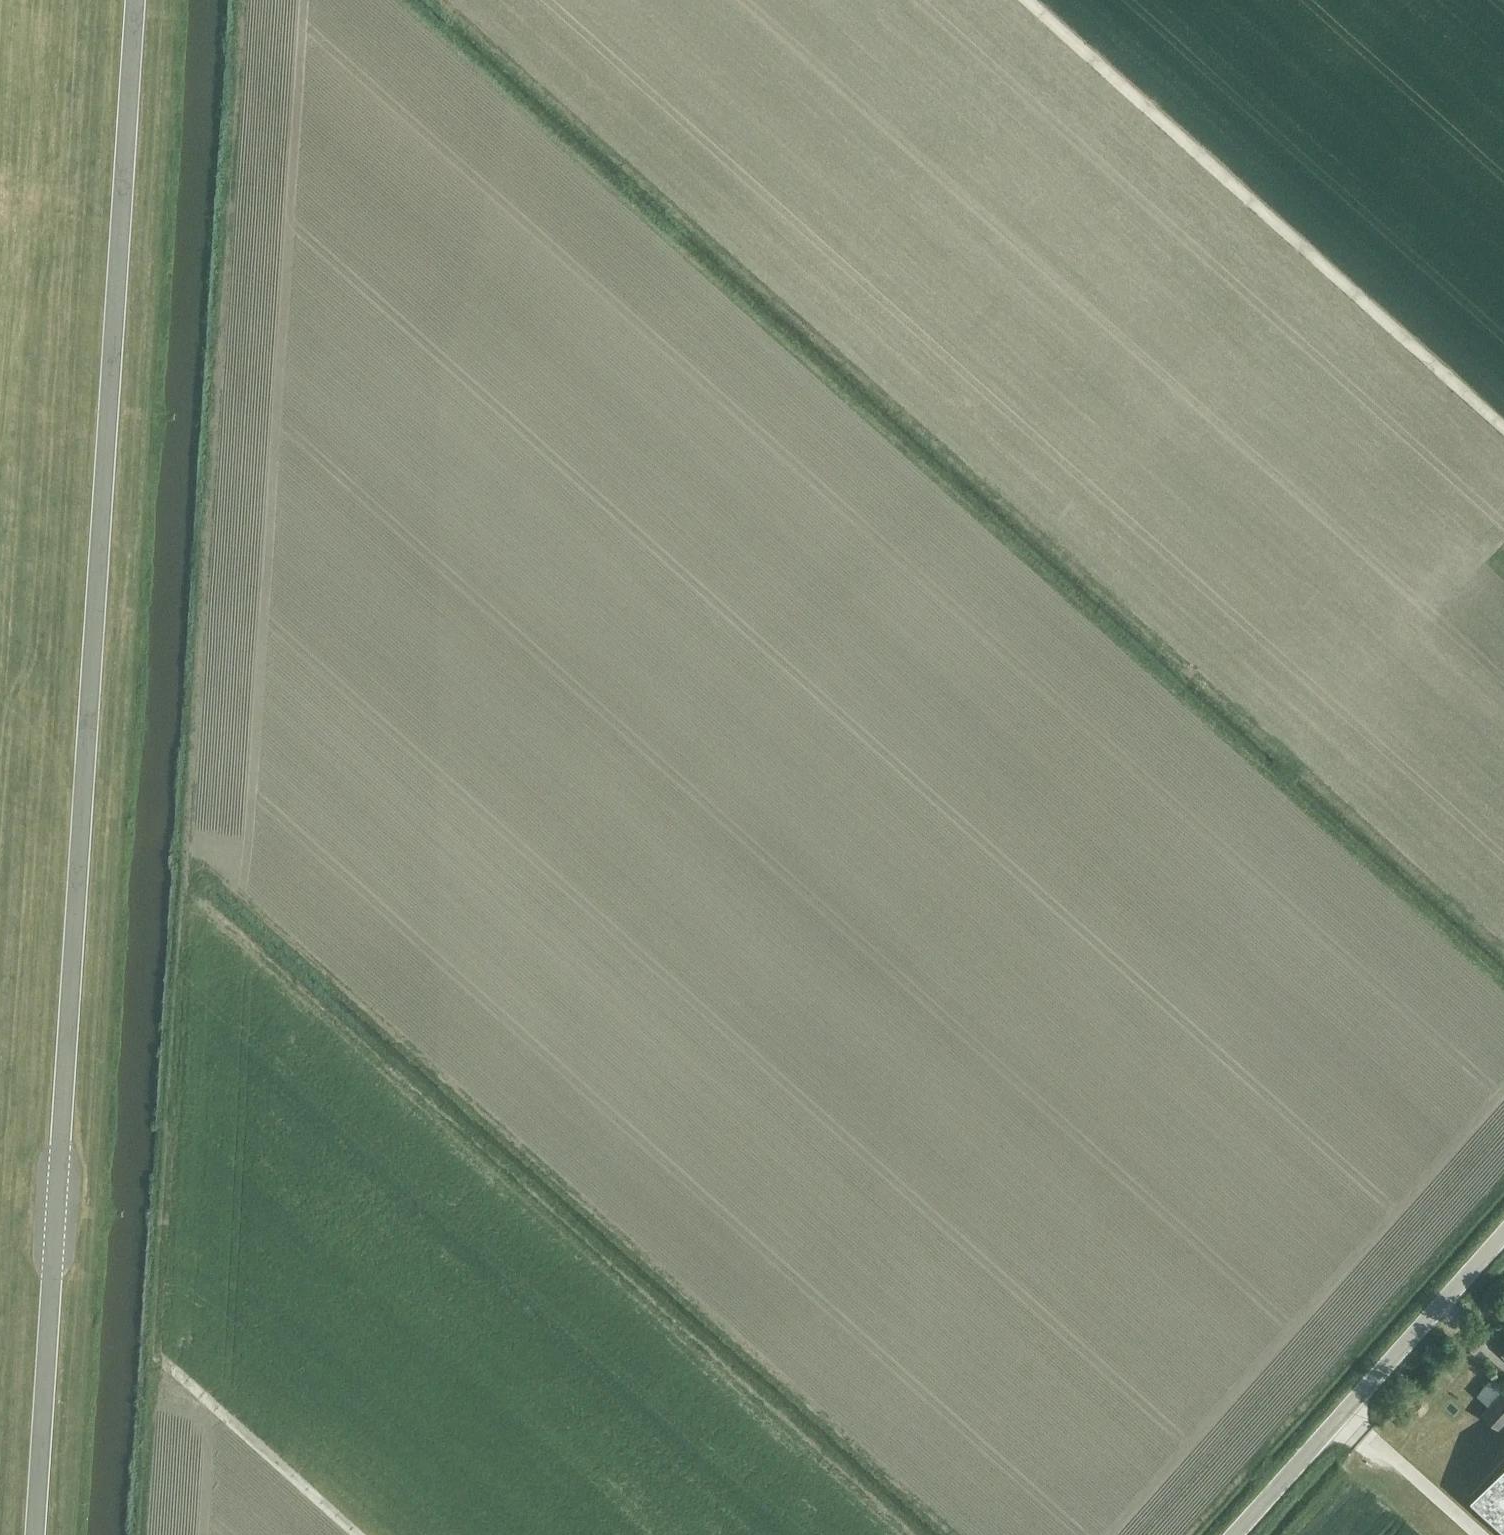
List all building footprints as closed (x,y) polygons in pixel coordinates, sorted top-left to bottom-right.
[(1482,1411),(1502,1429),(1503,1427),(1503,1388),(1482,1411)] [(1473,1498),(1503,1525),(1503,1464),(1473,1498)]
